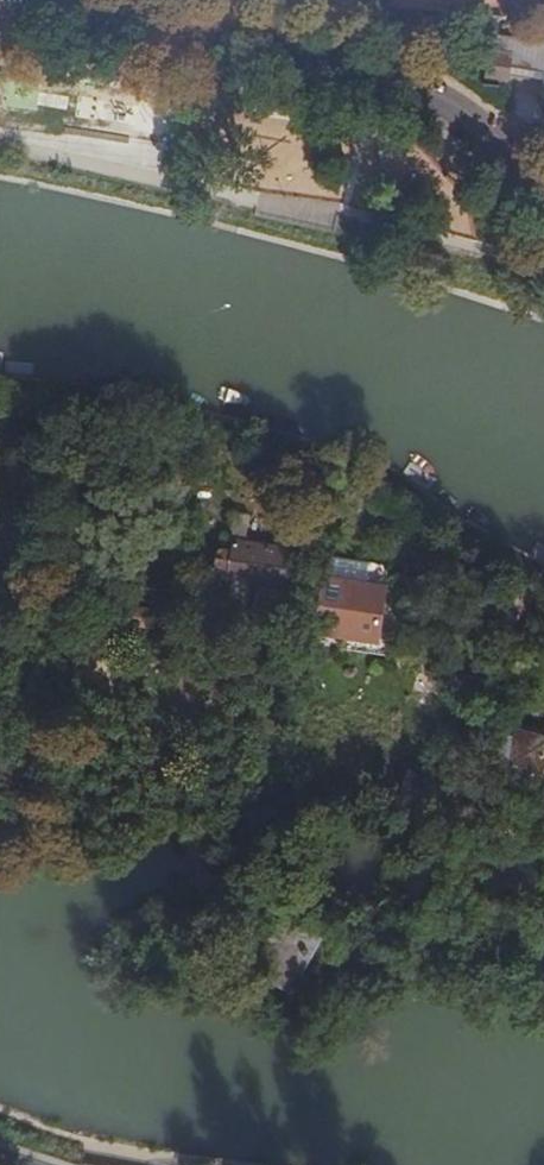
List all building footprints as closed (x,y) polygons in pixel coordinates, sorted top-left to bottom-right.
[(510,81),(515,55),(494,52),(490,77),(510,81)] [(293,554),(235,544),(229,583),(287,593),(293,554)] [(388,589),(327,580),(318,636),(434,655),(440,616),(385,607),(388,589)] [(519,736),(511,765),(541,773),(543,763),(543,743),(519,736)] [(283,924),(255,972),(250,981),(282,1000),(290,1004),(293,1006),(294,1004),(297,999),(329,943),(287,918),(283,924)]
